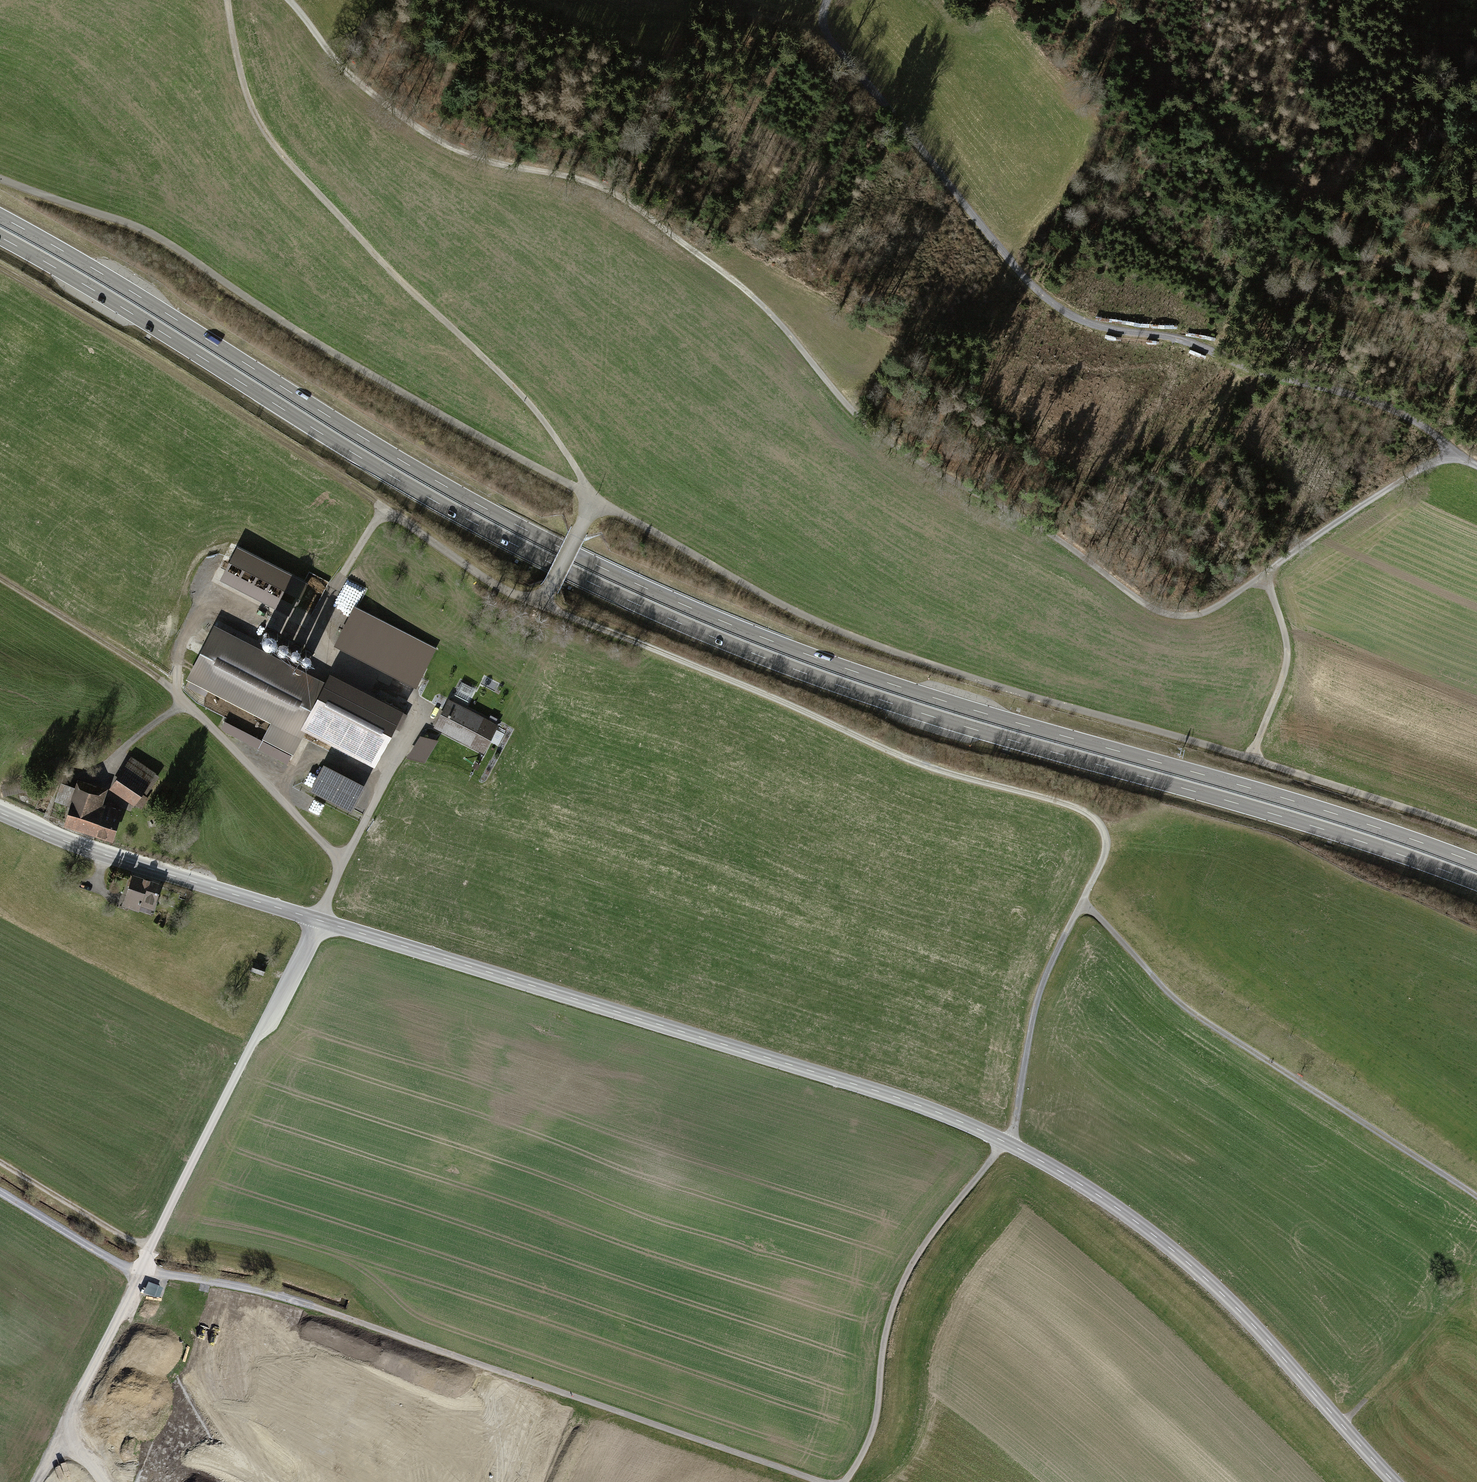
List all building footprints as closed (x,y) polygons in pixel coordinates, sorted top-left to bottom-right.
[(307,581),(235,545),(218,578),(291,614),(307,581)] [(433,647),(358,607),(339,643),(414,683),(433,647)] [(324,690),(217,637),(197,677),(276,717),(268,732),(296,745),(307,723),(377,758),(401,710),(332,676),(324,690)] [(492,729),(444,704),(430,732),(478,756),(492,729)] [(417,733),(410,758),(428,763),(435,739),(417,733)] [(131,758),(111,787),(133,802),(153,773),(131,758)] [(363,785),(325,765),(313,788),(351,807),(363,785)] [(65,822),(112,837),(120,811),(100,805),(105,789),(82,782),(75,805),(71,804),(65,822)] [(159,885),(133,877),(124,903),(151,912),(159,885)]
